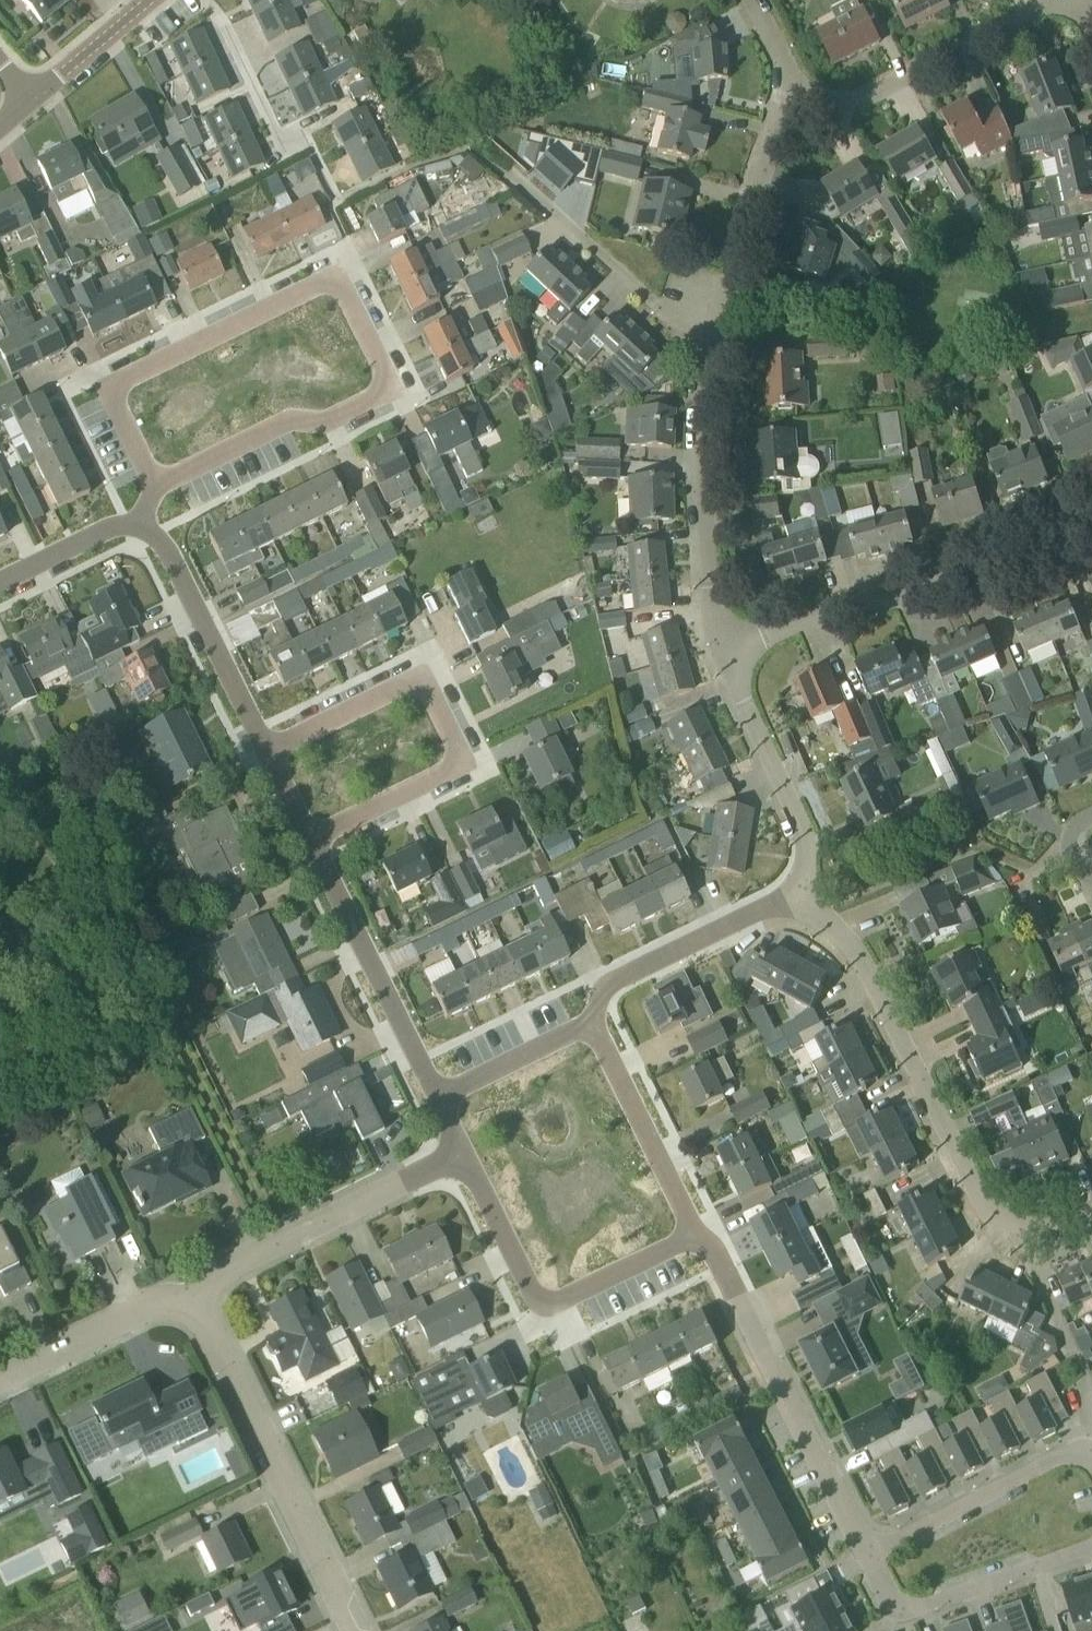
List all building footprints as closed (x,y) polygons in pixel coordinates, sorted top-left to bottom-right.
[(42,24),(70,0),(69,0),(22,0),(42,24)] [(254,14),(284,0),(247,0),(254,14)] [(254,14),(267,43),(299,28),(286,0),(284,0),(254,14)] [(304,8),(317,2),(317,0),(300,0),(304,8)] [(897,10),(906,29),(949,7),(946,0),(892,0),(897,10)] [(818,33),(835,66),(880,43),(863,10),(818,33)] [(668,17),(664,24),(666,32),(673,36),(681,34),(685,26),(683,19),(676,14),(668,17)] [(653,85),(651,92),(670,97),(678,99),(691,102),(690,90),(699,89),(699,82),(727,80),(724,45),(722,45),(709,20),(674,39),(667,43),(671,52),(674,84),(653,85)] [(353,33),(364,52),(375,46),(364,27),(353,33)] [(169,46),(183,75),(215,60),(201,31),(169,46)] [(336,36),(321,44),(327,57),(343,49),(336,36)] [(275,59),(289,88),(322,73),(308,44),(275,59)] [(152,55),(145,59),(151,71),(158,67),(152,55)] [(215,60),(183,75),(197,105),(229,90),(215,60)] [(1022,74),(1041,120),(1073,108),(1055,61),(1022,74)] [(595,66),(579,67),(580,79),(596,77),(595,66)] [(322,73),(289,88),(302,118),(336,102),(322,73)] [(347,88),(353,100),(367,93),(362,81),(347,88)] [(645,91),(640,108),(666,114),(656,151),(667,155),(689,160),(691,150),(704,153),(709,132),(697,129),(699,118),(688,115),(691,102),(678,99),(670,97),(651,92),(650,92),(645,91)] [(90,122),(111,158),(154,134),(133,97),(90,122)] [(1016,142),(1011,132),(1001,111),(979,122),(969,101),(942,115),(962,155),(977,148),(982,159),(1016,142)] [(203,121),(217,150),(250,135),(236,106),(203,121)] [(333,125),(347,154),(380,138),(392,132),(387,122),(375,128),(365,109),(333,125)] [(1011,132),(1016,142),(1017,143),(1033,139),(1029,125),(1011,132)] [(390,134),(397,149),(406,144),(399,129),(390,134)] [(879,150),(899,184),(936,162),(917,129),(879,150)] [(528,133),(525,145),(538,148),(532,169),(559,193),(570,181),(593,187),(602,152),(528,133)] [(250,135),(217,150),(230,180),(263,164),(250,135)] [(1062,177),(1091,170),(1091,158),(1091,151),(1085,152),(1083,142),(1050,149),(1048,137),(1033,139),(1017,143),(1013,144),(1016,158),(1045,152),(1045,156),(1053,161),(1058,160),(1062,177)] [(380,138),(347,154),(361,183),(394,167),(380,138)] [(155,159),(179,199),(201,186),(177,146),(155,159)] [(38,163),(47,183),(52,193),(58,206),(89,191),(102,218),(102,217),(114,239),(136,228),(124,207),(100,167),(89,149),(73,156),(69,148),(38,163)] [(197,149),(191,152),(195,160),(201,157),(197,149)] [(641,162),(604,152),(599,173),(636,183),(641,162)] [(468,158),(457,170),(473,184),(483,172),(468,158)] [(940,170),(959,204),(974,195),(955,161),(940,170)] [(823,184),(835,203),(845,220),(880,199),(858,163),(823,184)] [(1029,229),(1041,225),(1077,218),(1076,213),(1082,212),(1080,204),(1091,201),(1091,170),(1062,177),(1068,205),(1026,214),(1029,229)] [(261,182),(273,207),(277,215),(290,242),(324,225),(311,198),(292,208),(276,175),(261,182)] [(218,186),(215,179),(204,185),(207,192),(218,186)] [(378,214),(367,220),(379,245),(405,232),(400,220),(414,213),(415,215),(429,209),(422,193),(416,181),(396,190),(372,202),(378,214)] [(645,182),(633,228),(677,239),(689,193),(645,182)] [(1030,183),(1022,185),(1023,195),(1028,194),(1032,190),(1030,183)] [(35,237),(29,225),(30,225),(15,193),(0,201),(0,243),(16,235),(21,244),(35,237)] [(882,208),(902,241),(917,231),(897,199),(882,208)] [(132,209),(141,230),(162,221),(153,200),(132,209)] [(277,215),(273,207),(258,214),(261,221),(242,230),(256,258),(290,242),(277,215)] [(475,210),(437,229),(443,241),(481,223),(475,210)] [(38,236),(50,230),(44,216),(31,222),(38,236)] [(1081,261),(1091,259),(1091,228),(1087,229),(1088,232),(1081,233),(1077,218),(1041,225),(1029,229),(1027,229),(1030,242),(1043,240),(1043,243),(1076,237),(1081,261)] [(845,259),(836,250),(837,249),(825,246),(828,238),(816,234),(819,227),(804,222),(789,269),(807,275),(807,277),(820,282),(845,259)] [(35,237),(37,241),(36,241),(48,267),(65,259),(52,229),(35,237)] [(164,232),(148,240),(155,256),(172,248),(164,232)] [(126,244),(138,270),(155,262),(143,236),(126,244)] [(491,251),(497,264),(499,269),(531,254),(523,236),(491,251)] [(187,248),(190,255),(175,262),(189,290),(224,274),(207,238),(187,248)] [(389,265),(401,289),(456,262),(463,258),(456,243),(435,253),(430,245),(414,252),(389,265)] [(497,264),(491,251),(489,247),(473,254),(482,272),(497,264)] [(525,272),(546,292),(571,267),(557,253),(553,257),(546,250),(525,272)] [(847,263),(851,268),(870,288),(883,275),(860,251),(847,263)] [(168,256),(158,260),(166,276),(176,271),(168,256)] [(1081,261),(1083,272),(1087,290),(1091,289),(1091,259),(1081,261)] [(449,285),(464,278),(456,262),(401,289),(413,314),(439,301),(433,289),(448,282),(449,285)] [(133,265),(103,280),(124,322),(154,307),(141,279),(140,279),(133,265)] [(464,282),(471,297),(501,282),(496,267),(464,282)] [(571,267),(546,292),(558,303),(545,317),(555,326),(568,312),(569,312),(589,291),(582,284),(585,280),(571,267)] [(1037,270),(1022,273),(1025,287),(1040,284),(1037,270)] [(45,283),(57,308),(59,307),(61,311),(75,304),(60,275),(45,283)] [(124,322),(103,280),(72,295),(92,337),(124,322)] [(501,282),(471,297),(479,314),(507,300),(501,282)] [(1043,294),(1047,312),(1085,304),(1081,286),(1043,294)] [(21,298),(8,304),(39,363),(63,352),(62,349),(75,342),(60,311),(61,311),(59,307),(57,308),(43,314),(47,322),(36,327),(21,298)] [(8,304),(0,308),(0,318),(11,340),(0,345),(0,355),(12,376),(39,363),(8,304)] [(548,345),(560,355),(585,324),(573,314),(548,345)] [(467,322),(475,339),(488,332),(481,316),(467,322)] [(603,347),(614,358),(638,333),(624,319),(620,323),(613,316),(575,356),(586,366),(603,347)] [(514,318),(497,327),(513,360),(526,354),(516,323),(514,318)] [(422,334),(434,358),(460,345),(448,321),(422,334)] [(460,345),(434,358),(446,383),(473,370),(467,358),(476,353),(478,357),(496,348),(488,332),(475,339),(460,346),(460,345)] [(638,333),(614,358),(636,379),(656,357),(649,350),(652,346),(638,333)] [(848,339),(809,341),(810,359),(849,357),(848,339)] [(1059,348),(1067,364),(1071,363),(1084,393),(1091,389),(1091,366),(1086,353),(1080,339),(1059,348)] [(766,376),(767,407),(764,408),(764,409),(811,406),(809,383),(806,383),(804,355),(761,358),(762,376),(766,376)] [(552,364),(536,381),(544,407),(561,396),(552,383),(562,373),(552,364)] [(0,390),(0,408),(21,398),(14,383),(0,390)] [(1013,391),(1017,402),(1028,398),(1023,387),(1013,391)] [(601,398),(605,407),(616,402),(617,405),(630,400),(624,388),(601,398)] [(10,410),(22,435),(52,420),(40,395),(10,410)] [(1010,405),(1026,444),(1044,436),(1029,397),(1010,405)] [(1055,447),(1061,444),(1069,462),(1091,451),(1091,412),(1087,414),(1081,401),(1043,418),(1055,447)] [(424,430),(434,450),(439,460),(455,453),(467,479),(482,472),(470,445),(472,445),(470,443),(490,433),(477,405),(424,430)] [(625,446),(671,449),(673,411),(638,409),(637,426),(626,425),(625,446)] [(899,412),(881,414),(884,450),(903,449),(899,412)] [(22,435),(34,460),(65,445),(52,420),(22,435)] [(547,422),(533,426),(538,441),(551,436),(547,422)] [(755,437),(758,484),(782,482),(784,495),(812,491),(812,481),(813,480),(815,480),(816,478),(818,477),(819,476),(820,474),(820,472),(821,470),(820,468),(820,467),(820,465),(819,463),(818,462),(816,460),(815,459),(813,458),(811,458),(809,458),(809,451),(799,451),(798,433),(755,437)] [(399,443),(403,451),(413,446),(409,438),(399,443)] [(576,460),(619,461),(619,441),(576,440),(576,460)] [(34,460),(46,484),(77,469),(65,445),(34,460)] [(364,459),(374,479),(379,488),(388,506),(414,494),(411,489),(414,487),(408,474),(394,445),(364,459)] [(989,457),(997,479),(1006,499),(1048,482),(1034,447),(1010,457),(1007,450),(1001,449),(992,452),(989,457)] [(8,473),(19,467),(11,450),(0,455),(0,457),(8,473)] [(909,454),(915,486),(935,482),(929,451),(909,454)] [(582,479),(619,481),(620,464),(582,462),(582,479)] [(11,489),(0,467),(0,494),(11,489)] [(8,473),(20,497),(31,491),(19,467),(8,473)] [(426,474),(443,509),(458,502),(442,467),(426,474)] [(77,469),(46,484),(58,509),(89,494),(77,469)] [(331,476),(307,488),(322,519),(347,507),(331,476)] [(919,508),(912,476),(889,481),(892,495),(900,493),(904,512),(919,508)] [(627,479),(628,522),(672,520),(670,477),(627,479)] [(933,490),(938,505),(945,526),(983,514),(972,478),(953,484),(954,487),(946,490),(945,487),(933,490)] [(352,497),(367,526),(368,527),(387,518),(371,487),(352,497)] [(307,488),(283,500),(298,531),(322,519),(307,488)] [(835,488),(822,489),(830,518),(842,515),(835,488)] [(812,491),(809,491),(817,522),(830,518),(822,489),(812,491)] [(31,491),(20,497),(32,521),(43,516),(31,491)] [(752,500),(755,522),(781,518),(778,496),(752,500)] [(283,500),(258,512),(274,543),(298,531),(283,500)] [(258,512),(234,524),(254,565),(263,561),(258,551),(274,543),(258,512)] [(906,514),(877,522),(886,556),(906,551),(904,546),(914,543),(906,514)] [(786,529),(791,542),(791,543),(801,576),(820,571),(818,566),(828,563),(819,534),(816,535),(812,521),(786,529)] [(886,556),(877,522),(848,530),(856,559),(866,556),(868,561),(886,556)] [(254,565),(234,524),(208,536),(229,578),(254,565)] [(791,542),(776,547),(772,535),(758,539),(771,580),(781,577),(783,582),(801,576),(791,543),(791,542)] [(361,537),(337,549),(343,561),(367,549),(361,537)] [(581,541),(582,554),(598,552),(596,539),(581,541)] [(390,544),(345,566),(351,578),(370,569),(371,572),(397,560),(390,544)] [(626,548),(629,580),(666,576),(662,544),(626,548)] [(337,549),(313,561),(319,573),(343,561),(337,549)] [(111,557),(100,563),(112,583),(122,577),(111,557)] [(313,561),(289,573),(295,585),(319,573),(313,561)] [(345,566),(320,578),(326,590),(351,578),(345,566)] [(287,571),(263,583),(270,597),(295,585),(289,573),(288,573),(287,571)] [(454,616),(469,646),(495,633),(481,605),(486,603),(470,572),(446,584),(460,613),(454,616)] [(594,573),(587,574),(589,584),(601,581),(598,572),(594,573)] [(666,576),(629,580),(633,612),(669,608),(666,576)] [(270,597),(263,583),(260,578),(235,591),(245,609),(270,597)] [(320,578),(295,591),(301,602),(326,590),(320,578)] [(389,597),(366,608),(381,639),(406,627),(403,621),(418,614),(401,580),(385,587),(389,597)] [(101,627),(81,637),(94,663),(117,651),(118,652),(128,647),(122,635),(138,627),(119,590),(115,592),(112,586),(97,593),(100,599),(90,604),(101,627)] [(272,602),(272,603),(278,614),(301,602),(295,591),(272,602)] [(278,614),(272,603),(247,615),(256,632),(274,624),(276,628),(273,630),(276,636),(271,638),(268,647),(272,655),(268,657),(283,688),(308,675),(293,644),(278,614)] [(502,626),(509,640),(509,641),(545,623),(560,615),(554,603),(545,604),(502,626)] [(1058,604),(1041,612),(1055,645),(1082,633),(1070,605),(1061,609),(1058,604)] [(366,608),(341,620),(356,652),(381,639),(366,608)] [(597,616),(599,631),(626,627),(624,612),(597,616)] [(1055,645),(1041,612),(1023,619),(1025,624),(1015,628),(1027,656),(1055,645)] [(75,690),(100,678),(100,677),(100,676),(94,663),(81,637),(69,643),(57,620),(20,639),(40,680),(64,668),(75,690)] [(341,620),(316,633),(332,664),(356,652),(341,620)] [(509,641),(509,640),(492,649),(500,664),(482,673),(498,704),(529,689),(523,676),(541,667),(538,662),(559,651),(545,623),(509,641)] [(640,638),(649,669),(684,659),(675,628),(640,638)] [(970,668),(970,669),(977,686),(978,685),(976,681),(1001,670),(995,658),(998,657),(986,630),(976,634),(974,629),(957,637),(970,668)] [(316,633),(293,644),(308,675),(332,664),(316,633)] [(943,681),(970,669),(970,668),(957,637),(938,645),(940,650),(931,654),(943,681)] [(861,661),(855,664),(870,699),(889,691),(891,695),(911,686),(920,707),(936,700),(914,651),(900,657),(895,647),(876,655),(875,652),(872,651),(861,656),(860,659),(861,661)] [(100,677),(100,678),(106,689),(125,679),(137,704),(168,689),(160,673),(157,674),(146,653),(124,664),(118,652),(117,651),(94,663),(100,676),(100,677)] [(23,669),(11,675),(0,653),(0,699),(6,696),(13,711),(37,698),(23,669)] [(684,659),(649,669),(658,700),(693,690),(684,659)] [(880,753),(861,708),(858,702),(846,707),(829,667),(797,680),(814,720),(834,712),(856,762),(880,755),(879,753),(880,753)] [(1032,669),(1020,674),(1033,705),(1045,699),(1032,669)] [(1033,705),(1020,674),(1002,682),(1016,712),(1033,705)] [(273,675),(254,684),(259,693),(277,684),(273,675)] [(104,690),(88,697),(103,727),(119,720),(104,690)] [(1091,730),(1091,690),(1074,697),(1086,732),(1091,730)] [(938,702),(944,715),(944,714),(952,733),(968,726),(955,695),(938,702)] [(877,702),(861,708),(880,753),(895,746),(877,702)] [(666,725),(680,755),(713,738),(698,709),(666,725)] [(1006,716),(1017,734),(1026,731),(1031,714),(1025,710),(1006,716)] [(208,769),(181,714),(138,735),(166,790),(208,769)] [(537,750),(523,757),(540,791),(557,782),(563,793),(575,787),(570,778),(573,776),(556,741),(563,738),(555,722),(563,719),(560,714),(527,729),(537,750)] [(944,714),(944,715),(930,721),(938,739),(952,733),(944,714)] [(990,721),(1011,757),(1024,749),(1005,717),(990,721)] [(625,730),(632,744),(656,732),(649,718),(625,730)] [(60,749),(52,732),(39,738),(47,755),(60,749)] [(1032,761),(1050,791),(1061,787),(1061,788),(1091,775),(1091,734),(1091,732),(1046,752),(1047,754),(1032,761)] [(713,738),(680,755),(694,784),(727,767),(713,738)] [(923,745),(939,779),(953,773),(937,739),(923,745)] [(974,784),(982,801),(991,821),(1021,807),(1023,812),(1039,805),(1020,763),(1010,767),(974,784)] [(853,806),(850,807),(862,832),(897,816),(902,826),(919,818),(913,803),(896,811),(876,767),(841,782),(853,806)] [(661,784),(650,789),(655,799),(657,802),(667,797),(661,784)] [(684,789),(673,794),(680,807),(687,804),(690,802),(684,789)] [(689,807),(702,809),(710,805),(705,795),(690,802),(687,804),(689,807)] [(644,805),(650,816),(661,810),(657,802),(655,799),(644,805)] [(130,818),(137,831),(138,832),(165,819),(167,818),(159,804),(130,818)] [(717,806),(712,838),(747,843),(752,811),(717,806)] [(246,883),(243,876),(257,869),(236,825),(231,827),(228,821),(230,817),(225,807),(208,815),(209,817),(179,831),(191,855),(186,857),(205,897),(231,884),(234,890),(236,890),(238,889),(242,888),(245,886),(246,883)] [(461,826),(458,828),(472,857),(488,849),(495,865),(511,858),(503,841),(489,812),(473,820),(469,818),(462,822),(461,826)] [(156,844),(173,836),(165,819),(138,832),(137,831),(127,836),(131,863),(159,850),(156,844)] [(662,822),(628,839),(633,848),(655,837),(663,853),(675,847),(662,822)] [(540,842),(552,865),(576,852),(565,830),(540,842)] [(747,843),(712,838),(707,869),(742,875),(747,843)] [(628,839),(603,851),(608,861),(633,848),(628,839)] [(382,865),(397,894),(429,878),(414,849),(382,865)] [(608,861),(603,851),(578,863),(583,873),(608,861)] [(643,869),(648,880),(664,911),(688,899),(668,857),(643,869)] [(952,869),(958,884),(960,889),(963,897),(995,884),(974,860),(952,869)] [(464,901),(463,902),(467,911),(484,903),(465,864),(450,871),(464,901)] [(371,867),(351,877),(356,886),(375,877),(371,867)] [(599,888),(614,878),(607,867),(592,876),(599,888)] [(463,902),(448,872),(428,882),(439,903),(423,911),(432,929),(467,911),(463,902)] [(543,908),(556,902),(553,897),(544,878),(531,884),(543,908)] [(553,897),(556,902),(567,924),(583,916),(592,933),(608,925),(614,936),(639,924),(623,892),(618,882),(594,894),(587,880),(553,897)] [(648,880),(623,892),(639,924),(664,911),(648,880)] [(901,906),(920,947),(963,927),(943,886),(901,906)] [(515,894),(508,897),(514,910),(521,907),(515,894)] [(508,897),(484,909),(490,922),(514,910),(508,897)] [(484,909),(459,922),(465,933),(490,922),(484,909)] [(1022,916),(1036,945),(1050,939),(1036,909),(1022,916)] [(263,977),(270,991),(295,978),(288,963),(287,963),(265,916),(227,935),(250,983),(263,977)] [(524,929),(529,940),(544,970),(569,958),(548,916),(537,921),(538,922),(524,929)] [(459,922),(436,933),(441,944),(440,944),(445,954),(459,947),(455,939),(465,933),(459,922)] [(1071,928),(1088,965),(1091,974),(1091,924),(1084,928),(1081,923),(1071,928)] [(1071,928),(1060,933),(1062,938),(1049,944),(1068,986),(1077,982),(1081,991),(1091,986),(1091,974),(1088,965),(1071,928)] [(441,944),(436,933),(411,946),(416,956),(440,944),(441,944)] [(953,935),(944,939),(948,947),(957,943),(953,935)] [(529,940),(505,952),(520,982),(544,970),(529,940)] [(753,980),(781,995),(800,961),(775,947),(768,959),(752,951),(730,975),(738,991),(753,980)] [(965,1006),(972,1022),(1004,1007),(992,981),(982,985),(976,973),(983,969),(975,951),(932,971),(944,997),(948,996),(955,1010),(965,1006)] [(505,952),(481,963),(496,994),(520,982),(505,952)] [(800,961),(781,995),(812,1012),(824,990),(821,988),(827,976),(800,961)] [(481,963),(457,975),(472,1006),(496,994),(481,963)] [(681,1009),(699,1000),(686,972),(654,988),(659,999),(647,1005),(661,1035),(688,1022),(681,1009)] [(472,1006),(457,975),(431,988),(446,1019),(472,1006)] [(295,978),(270,991),(270,992),(225,1014),(241,1046),(287,1023),(302,1053),(339,1035),(316,988),(303,995),(295,978)] [(1004,1007),(972,1022),(981,1042),(968,1048),(974,1061),(970,1063),(978,1079),(982,1077),(984,1081),(1003,1072),(1004,1076),(1023,1067),(1016,1051),(1022,1048),(1004,1007)] [(721,1022),(688,1038),(697,1057),(730,1041),(721,1022)] [(814,1064),(819,1076),(820,1076),(831,1071),(830,1070),(865,1053),(852,1026),(839,1033),(838,1030),(829,1034),(823,1022),(799,1035),(786,1041),(792,1053),(805,1046),(814,1064)] [(780,1029),(786,1041),(799,1035),(793,1023),(780,1029)] [(820,1076),(819,1076),(818,1076),(825,1089),(834,1085),(832,1082),(836,1080),(846,1100),(867,1090),(866,1087),(879,1080),(865,1053),(830,1070),(831,1071),(820,1076)] [(309,1087),(344,1069),(337,1054),(301,1072),(309,1087)] [(721,1086),(735,1079),(725,1058),(711,1065),(683,1079),(698,1110),(726,1096),(721,1086)] [(362,1142),(382,1132),(359,1084),(364,1082),(357,1066),(281,1102),(289,1118),(301,1112),(311,1131),(337,1118),(343,1130),(353,1124),(362,1142)] [(386,1068),(374,1074),(378,1083),(390,1077),(386,1068)] [(782,1080),(787,1091),(798,1086),(792,1075),(782,1080)] [(1032,1083),(1043,1108),(1059,1101),(1047,1076),(1032,1083)] [(730,1109),(739,1126),(772,1109),(764,1092),(730,1109)] [(1047,1167),(1028,1124),(1013,1093),(986,1105),(993,1121),(1007,1115),(1012,1126),(1019,1128),(1020,1131),(1007,1137),(1025,1177),(1047,1167)] [(767,1113),(773,1125),(779,1122),(791,1147),(808,1139),(791,1102),(767,1113)] [(94,1106),(78,1113),(86,1131),(102,1124),(94,1106)] [(822,1112),(828,1123),(840,1117),(834,1106),(822,1112)] [(188,1147),(205,1139),(190,1109),(149,1129),(161,1155),(123,1174),(144,1216),(178,1199),(179,1201),(207,1187),(188,1147)] [(235,1110),(230,1113),(235,1123),(245,1117),(242,1112),(235,1110)] [(276,1110),(260,1118),(265,1129),(281,1121),(276,1110)] [(857,1124),(871,1154),(907,1137),(893,1110),(881,1116),(879,1113),(857,1124)] [(1050,1114),(1028,1124),(1047,1167),(1069,1158),(1050,1114)] [(840,1117),(828,1123),(834,1136),(846,1130),(840,1117)] [(718,1151),(730,1175),(761,1159),(750,1136),(718,1151)] [(907,1137),(871,1154),(887,1185),(909,1174),(907,1171),(920,1164),(907,1137)] [(761,1159),(730,1175),(743,1201),(774,1186),(773,1183),(782,1179),(771,1156),(762,1161),(761,1159)] [(813,1180),(825,1174),(819,1163),(791,1177),(797,1189),(814,1181),(813,1180)] [(59,1203),(42,1211),(55,1238),(58,1236),(65,1250),(68,1249),(74,1262),(78,1260),(115,1242),(108,1230),(114,1227),(90,1179),(84,1181),(78,1170),(50,1184),(59,1203)] [(814,1181),(797,1189),(788,1193),(794,1206),(795,1208),(800,1206),(802,1205),(801,1205),(821,1195),(814,1181)] [(864,1196),(869,1208),(882,1202),(876,1190),(864,1196)] [(898,1208),(913,1238),(948,1221),(935,1194),(922,1200),(921,1197),(898,1208)] [(882,1202),(869,1208),(875,1220),(887,1214),(882,1202)] [(756,1236),(764,1253),(768,1251),(767,1250),(798,1235),(799,1236),(812,1230),(800,1206),(795,1208),(794,1206),(786,1210),(786,1209),(754,1224),(759,1235),(756,1236)] [(948,1221),(913,1238),(928,1268),(950,1257),(949,1254),(962,1248),(948,1221)] [(384,1285),(391,1299),(396,1310),(410,1303),(400,1283),(450,1259),(434,1227),(384,1252),(397,1279),(384,1285)] [(4,1297),(30,1284),(17,1258),(15,1259),(0,1229),(0,1288),(4,1297)] [(798,1235),(767,1250),(768,1251),(764,1253),(772,1268),(774,1267),(780,1278),(794,1272),(801,1285),(821,1276),(814,1262),(827,1256),(814,1229),(812,1230),(799,1236),(798,1235)] [(841,1241),(857,1273),(868,1267),(853,1236),(841,1241)] [(881,1254),(868,1260),(876,1276),(889,1270),(881,1254)] [(1082,1265),(1091,1289),(1091,1260),(1082,1265)] [(389,1330),(403,1323),(396,1310),(391,1299),(378,1305),(358,1265),(326,1280),(352,1332),(383,1317),(389,1330)] [(1082,1265),(1072,1269),(1072,1270),(1058,1276),(1072,1309),(1074,1308),(1079,1318),(1091,1313),(1091,1289),(1082,1265)] [(960,1303),(990,1318),(1007,1283),(980,1270),(973,1283),(970,1281),(960,1303)] [(834,1274),(793,1294),(801,1310),(842,1290),(834,1274)] [(851,1322),(882,1306),(868,1277),(837,1293),(851,1322)] [(1007,1283),(990,1318),(984,1329),(1029,1351),(1021,1368),(1029,1372),(1058,1352),(1055,1339),(1040,1332),(1046,1319),(1028,1309),(1034,1297),(1007,1283)] [(916,1294),(925,1303),(934,1293),(926,1284),(916,1294)] [(396,1310),(403,1323),(415,1317),(430,1349),(482,1324),(466,1292),(427,1311),(421,1297),(410,1303),(396,1310)] [(269,1308),(277,1324),(279,1323),(284,1332),(266,1341),(282,1373),(298,1365),(306,1381),(337,1366),(335,1361),(353,1352),(347,1339),(328,1348),(301,1293),(269,1308)] [(934,1293),(925,1303),(934,1313),(944,1303),(934,1293)] [(703,1314),(678,1327),(693,1358),(718,1345),(703,1314)] [(867,1354),(858,1337),(852,1339),(844,1324),(834,1329),(800,1346),(809,1363),(808,1364),(814,1376),(815,1376),(824,1393),(858,1376),(851,1362),(867,1354)] [(678,1327),(654,1338),(669,1370),(693,1358),(678,1327)] [(1082,1354),(1091,1349),(1091,1341),(1090,1336),(1077,1343),(1082,1354)] [(629,1350),(644,1382),(645,1382),(651,1394),(675,1382),(669,1370),(654,1338),(629,1350)] [(620,1394),(644,1382),(629,1350),(604,1363),(620,1394)] [(445,1365),(410,1382),(423,1409),(431,1426),(453,1416),(444,1398),(476,1383),(484,1400),(479,1402),(487,1417),(492,1419),(507,1412),(509,1407),(502,1392),(513,1387),(498,1356),(470,1369),(462,1352),(443,1361),(445,1365)] [(386,1365),(395,1383),(409,1377),(401,1358),(386,1365)] [(324,1382),(337,1409),(366,1395),(367,1396),(374,1393),(366,1377),(360,1380),(354,1367),(324,1382)] [(1051,1418),(1065,1411),(1046,1374),(1027,1384),(1033,1395),(1030,1404),(1018,1410),(1027,1430),(1033,1442),(1042,1437),(1044,1440),(1056,1434),(1054,1431),(1057,1430),(1051,1418)] [(597,1453),(604,1468),(624,1458),(597,1404),(584,1410),(570,1380),(555,1386),(553,1383),(540,1389),(542,1393),(541,1394),(546,1404),(527,1413),(530,1419),(524,1423),(535,1446),(554,1437),(549,1427),(566,1419),(578,1442),(596,1434),(604,1449),(597,1453)] [(1002,1396),(994,1380),(976,1389),(984,1405),(1002,1396)] [(94,1419),(68,1432),(94,1486),(120,1473),(112,1456),(170,1428),(178,1445),(207,1431),(198,1412),(199,1411),(187,1386),(161,1398),(161,1399),(151,1404),(142,1384),(93,1407),(103,1426),(99,1428),(94,1419)] [(738,1386),(713,1399),(718,1409),(743,1397),(738,1386)] [(1027,1430),(1018,1410),(1009,1393),(990,1403),(996,1414),(993,1423),(981,1429),(991,1449),(990,1449),(996,1461),(1020,1448),(1014,1437),(1027,1430)] [(713,1399),(689,1410),(694,1421),(718,1409),(713,1399)] [(935,1430),(926,1413),(900,1427),(891,1424),(883,1408),(844,1428),(849,1438),(846,1440),(853,1453),(856,1451),(858,1454),(887,1439),(893,1452),(899,1449),(916,1440),(935,1430)] [(689,1410),(664,1423),(669,1433),(694,1421),(689,1410)] [(991,1449),(981,1429),(973,1411),(953,1421),(959,1433),(956,1442),(945,1448),(944,1448),(954,1467),(953,1468),(959,1479),(983,1467),(977,1455),(990,1449),(991,1449)] [(312,1435),(334,1479),(378,1458),(357,1413),(312,1435)] [(743,1437),(741,1433),(742,1432),(736,1420),(695,1441),(706,1462),(707,1462),(746,1442),(747,1441),(744,1436),(743,1437)] [(669,1433),(664,1423),(640,1435),(645,1445),(669,1433)] [(396,1444),(403,1460),(438,1444),(430,1428),(396,1444)] [(944,1448),(945,1448),(936,1430),(935,1430),(916,1440),(922,1452),(919,1461),(908,1466),(907,1467),(917,1486),(917,1487),(923,1498),(947,1486),(941,1474),(953,1468),(954,1467),(944,1448)] [(746,1442),(707,1462),(717,1482),(756,1462),(746,1442)] [(57,1445),(33,1457),(34,1459),(13,1470),(4,1451),(0,1453),(0,1505),(24,1493),(35,1487),(46,1510),(57,1505),(57,1506),(80,1495),(57,1445)] [(904,1493),(917,1487),(917,1486),(907,1467),(908,1466),(899,1449),(893,1452),(880,1459),(886,1471),(883,1479),(870,1486),(886,1517),(895,1512),(897,1515),(909,1509),(907,1506),(910,1505),(904,1493)] [(727,1502),(766,1482),(756,1462),(717,1482),(727,1502)] [(665,1483),(659,1471),(649,1475),(654,1488),(665,1483)] [(478,1478),(467,1484),(475,1498),(486,1493),(478,1478)] [(738,1522),(777,1502),(766,1482),(727,1502),(738,1522)] [(670,1496),(665,1483),(654,1488),(660,1500),(670,1496)] [(390,1485),(390,1484),(377,1490),(377,1489),(346,1504),(366,1545),(398,1530),(396,1526),(395,1526),(391,1517),(403,1511),(390,1485)] [(544,1490),(530,1496),(537,1510),(551,1504),(544,1490)] [(404,1518),(413,1536),(446,1520),(458,1513),(451,1498),(438,1504),(437,1502),(404,1518)] [(708,1512),(704,1502),(692,1508),(696,1518),(708,1512)] [(787,1523),(777,1502),(738,1522),(748,1543),(787,1523)] [(87,1507),(67,1516),(86,1556),(106,1546),(87,1507)] [(654,1510),(642,1515),(646,1527),(659,1522),(654,1510)] [(713,1522),(708,1512),(696,1518),(701,1527),(713,1522)] [(159,1537),(166,1553),(203,1536),(195,1519),(159,1537)] [(446,1520),(413,1536),(414,1537),(407,1540),(412,1551),(378,1568),(398,1609),(435,1591),(419,1559),(455,1542),(445,1522),(447,1521),(446,1520)] [(757,1563),(799,1542),(798,1541),(797,1542),(787,1523),(748,1543),(758,1562),(757,1563)] [(200,1541),(217,1575),(250,1558),(241,1540),(237,1542),(229,1526),(200,1541)] [(731,1551),(726,1539),(716,1544),(721,1556),(731,1551)] [(468,1551),(474,1564),(491,1555),(484,1542),(468,1551)] [(768,1584),(809,1563),(803,1551),(802,1552),(800,1548),(801,1547),(799,1542),(757,1563),(768,1584)] [(737,1563),(731,1551),(721,1556),(727,1568),(737,1563)] [(288,1622),(287,1622),(284,1615),(295,1609),(277,1572),(228,1596),(239,1620),(251,1614),(260,1630),(293,1630),(288,1622)] [(746,1584),(741,1572),(731,1576),(736,1588),(746,1584)] [(844,1613),(840,1605),(843,1603),(837,1591),(834,1593),(832,1589),(822,1594),(814,1579),(785,1594),(799,1622),(781,1630),(810,1630),(844,1613)] [(1088,1580),(1078,1583),(1077,1579),(1065,1583),(1066,1587),(1062,1588),(1074,1626),(1091,1621),(1091,1591),(1088,1580)] [(439,1603),(447,1618),(477,1604),(469,1588),(439,1603)] [(113,1606),(124,1629),(150,1617),(139,1593),(113,1606)] [(640,1597),(627,1604),(633,1617),(647,1610),(640,1597)] [(194,1600),(184,1605),(190,1617),(200,1612),(194,1600)] [(985,1629),(986,1630),(1032,1630),(1021,1602),(995,1611),(1000,1624),(999,1624),(985,1629)] [(741,1616),(746,1627),(748,1630),(774,1630),(766,1617),(765,1617),(760,1607),(741,1616)] [(852,1620),(848,1622),(844,1613),(810,1630),(857,1630),(852,1620)] [(443,1618),(417,1630),(450,1630),(443,1618)] [(968,1621),(942,1630),(943,1630),(972,1630),(968,1621)]
